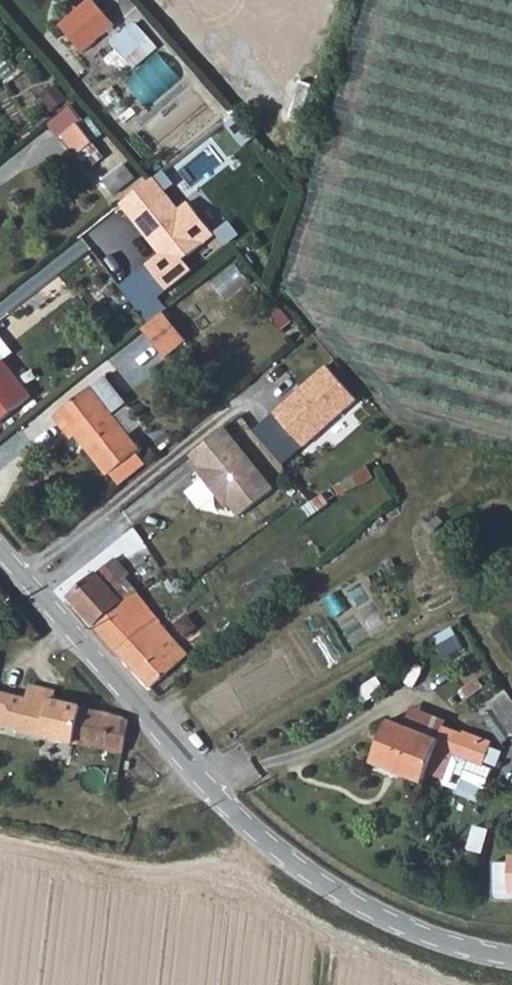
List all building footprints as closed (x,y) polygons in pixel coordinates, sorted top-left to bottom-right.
[(114,13),(103,0),(74,0),(58,14),(83,41),(114,13)] [(133,71),(163,47),(141,21),(111,45),(133,71)] [(159,68),(175,86),(185,78),(169,59),(159,68)] [(48,98),(58,109),(71,98),(61,86),(48,98)] [(252,125),(238,108),(225,118),(239,135),(252,125)] [(82,150),(101,136),(81,114),(64,128),(82,150)] [(131,165),(109,180),(119,193),(140,178),(131,165)] [(161,179),(129,205),(163,248),(167,248),(171,253),(155,266),(175,291),(200,271),(192,260),(223,236),(196,203),(187,210),(161,179)] [(159,315),(137,333),(148,347),(170,330),(159,315)] [(17,344),(0,324),(0,416),(34,389),(5,354),(17,344)] [(180,344),(170,330),(148,347),(159,361),(180,344)] [(273,409),(303,444),(357,399),(328,364),(273,409)] [(107,478),(113,473),(142,449),(116,414),(130,404),(110,376),(54,418),(72,443),(77,439),(107,478)] [(275,485),(226,423),(190,451),(201,464),(197,466),(226,501),(229,499),(240,513),(275,485)] [(142,449),(113,473),(121,483),(151,460),(142,449)] [(70,562),(80,554),(69,542),(60,551),(70,562)] [(126,598),(135,591),(107,560),(70,592),(93,618),(122,595),(126,598)] [(328,600),(362,646),(393,624),(359,577),(328,600)] [(93,618),(118,645),(162,611),(140,587),(135,591),(126,598),(122,595),(93,618)] [(168,617),(162,611),(118,645),(151,683),(189,652),(162,622),(168,617)] [(79,738),(126,749),(132,720),(130,717),(55,697),(58,689),(26,680),(21,696),(0,690),(0,710),(1,710),(0,713),(0,720),(32,729),(30,734),(59,741),(58,749),(75,753),(79,738)] [(497,696),(502,704),(490,711),(508,737),(511,734),(511,687),(497,696)] [(448,720),(443,736),(391,715),(374,759),(426,779),(429,772),(444,778),(455,750),(470,756),(464,774),(488,783),(495,765),(485,761),(494,738),(448,720)]
